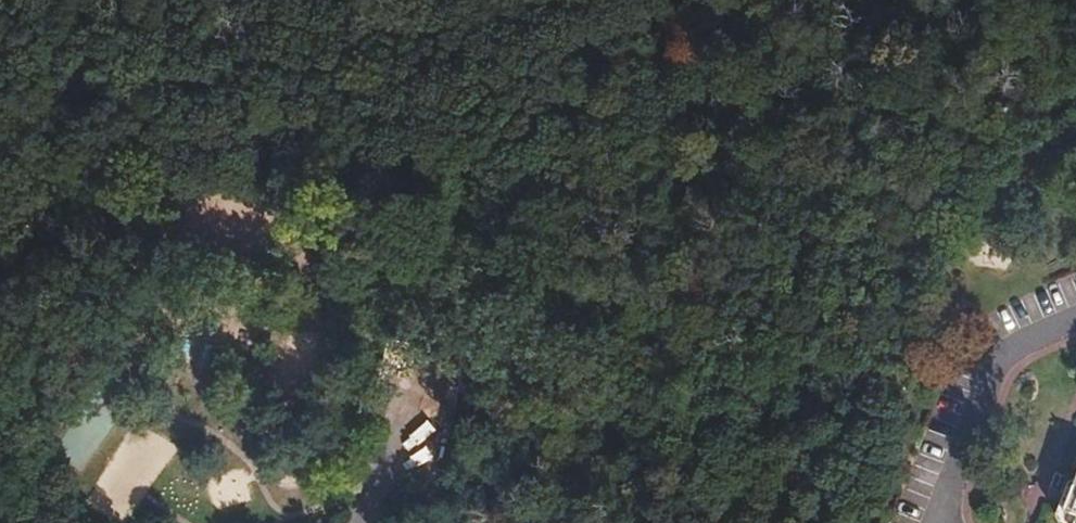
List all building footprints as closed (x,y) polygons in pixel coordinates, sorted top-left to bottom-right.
[(1063,508),(1075,513),(1075,474),(1063,508)]
